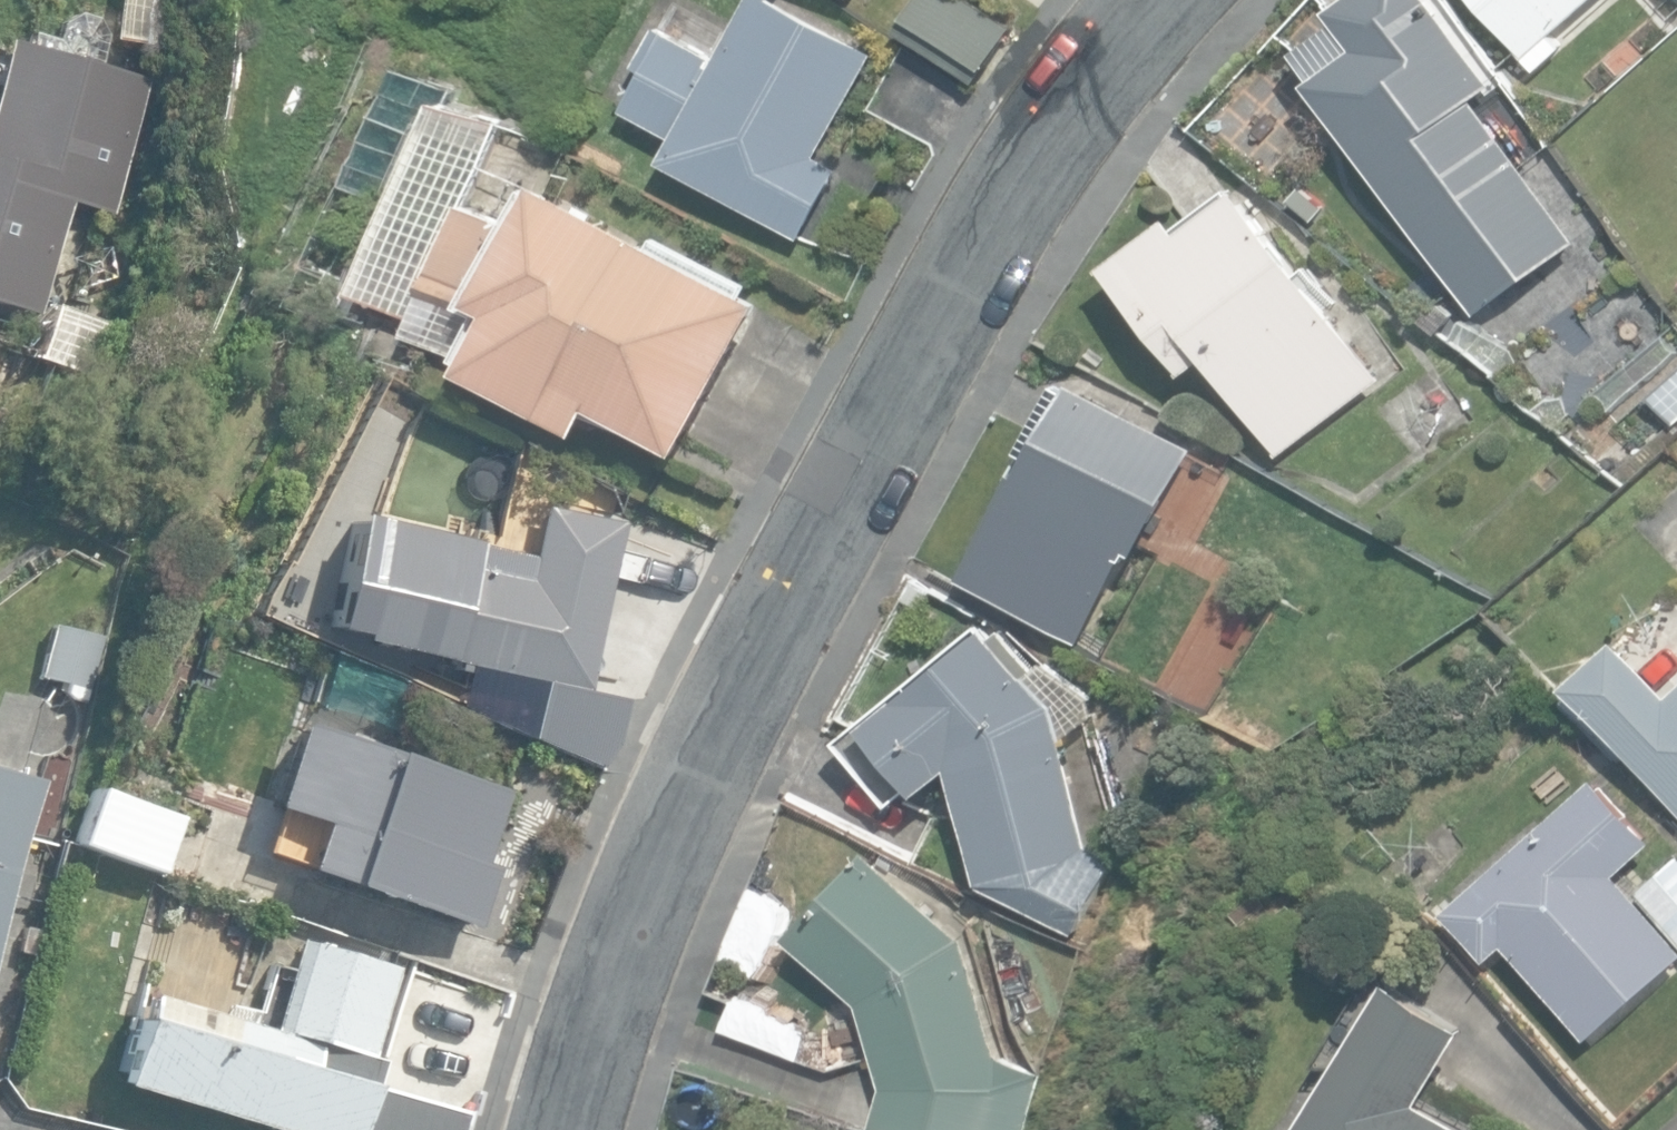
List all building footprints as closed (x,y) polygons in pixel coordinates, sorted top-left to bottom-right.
[(179,47),(186,0),(121,0),(116,38),(179,47)] [(665,159),(806,237),(844,167),(821,154),(876,53),(780,0),(753,0),(719,62),(657,28),(637,66),(647,71),(627,107),(678,136),(665,159)] [(979,80),(1016,25),(978,0),(923,0),(903,30),(979,80)] [(1577,242),(1474,99),(1493,85),(1431,0),(1349,0),(1332,12),(1340,23),(1297,53),(1316,79),(1310,84),(1476,314),(1577,242)] [(1536,69),(1563,46),(1554,36),(1594,0),(1476,0),(1536,69)] [(36,314),(66,202),(111,214),(148,78),(100,65),(108,34),(98,18),(79,14),(62,23),(58,39),(32,32),(28,45),(4,39),(0,53),(0,304),(36,314)] [(351,185),(387,200),(424,112),(439,118),(453,88),(401,66),(351,185)] [(361,296),(416,320),(503,123),(449,98),(361,296)] [(599,404),(684,451),(767,300),(549,181),(485,297),(503,310),(472,366),(586,430),(599,404)] [(1211,357),(1282,454),(1385,380),(1245,188),(1234,196),(1228,187),(1183,220),(1179,214),(1108,265),(1188,375),(1211,357)] [(1310,223),(1324,206),(1302,189),(1289,205),(1310,223)] [(431,289),(475,311),(516,225),(471,204),(431,289)] [(45,363),(82,373),(96,321),(60,311),(45,363)] [(970,578),(1081,642),(1134,549),(1144,555),(1204,449),(1082,379),(1076,389),(1065,382),(1028,447),(1041,455),(970,578)] [(585,692),(620,525),(540,508),(525,580),(468,569),(473,544),(374,523),(367,561),(340,555),(330,603),(354,621),(350,641),(541,681),(529,739),(598,769),(615,746),(625,700),(585,692)] [(281,624),(309,638),(322,613),(293,599),(281,624)] [(1094,848),(1054,708),(984,622),(840,741),(897,809),(948,768),(981,880),(1071,932),(1113,859),(1094,848)] [(57,696),(87,704),(104,639),(50,625),(37,678),(60,684),(57,696)] [(1676,802),(1676,690),(1675,692),(1624,635),(1571,682),(1676,802)] [(299,867),(472,926),(493,865),(479,860),(502,792),(295,722),(266,806),(314,822),(299,867)] [(36,780),(0,772),(0,932),(36,780)] [(1590,1037),(1676,960),(1676,936),(1620,871),(1656,839),(1599,775),(1481,879),(1447,911),(1481,951),(1488,959),(1506,943),(1590,1037)] [(160,871),(161,872),(180,818),(97,788),(77,842),(160,871)] [(888,1129),(1018,1129),(1037,1068),(999,1053),(964,939),(869,851),(791,935),(861,1001),(885,1085),(873,1126),(888,1129)] [(1676,935),(1676,856),(1638,890),(1676,935)] [(279,1129),(357,1129),(369,1086),(353,1082),(361,1055),(369,1057),(395,966),(293,937),(268,1027),(252,1023),(209,1011),(145,993),(141,991),(115,1084),(279,1129)] [(209,1011),(252,1023),(270,966),(228,953),(209,1011)] [(1424,1099),(1469,1026),(1392,979),(1298,1129),(1473,1129),(1424,1099)]
